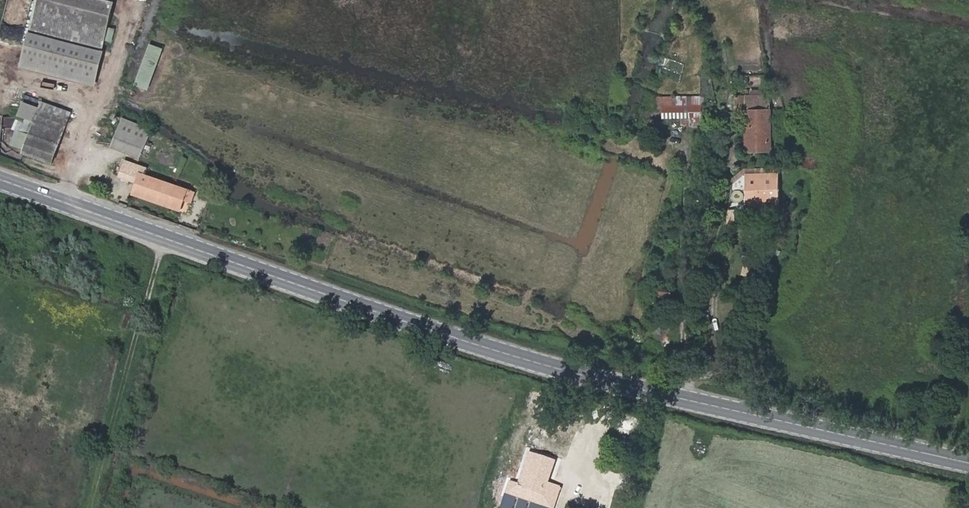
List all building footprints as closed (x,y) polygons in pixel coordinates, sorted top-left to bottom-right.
[(101,0),(38,0),(21,68),(97,87),(105,51),(101,50),(113,3),(101,0)] [(0,25),(0,42),(20,46),(24,28),(0,23),(0,25)] [(163,50),(150,45),(135,85),(148,90),(163,50)] [(770,94),(747,94),(748,151),(773,151),(772,108),(771,108),(770,94)] [(655,97),(655,108),(664,108),(664,117),(693,116),(693,121),(701,120),(701,96),(655,97)] [(14,126),(32,132),(36,120),(18,115),(14,126)] [(112,146),(139,158),(150,130),(123,119),(112,146)] [(36,120),(32,132),(24,153),(53,164),(65,130),(36,120)] [(120,157),(115,172),(138,180),(134,193),(181,209),(189,189),(161,179),(163,173),(120,157)] [(781,204),(779,172),(747,173),(749,204),(763,203),(764,211),(779,210),(781,204)] [(753,278),(758,261),(746,258),(741,275),(753,278)] [(531,453),(520,483),(511,480),(502,506),(508,507),(554,507),(561,487),(548,482),(556,461),(531,453)]
